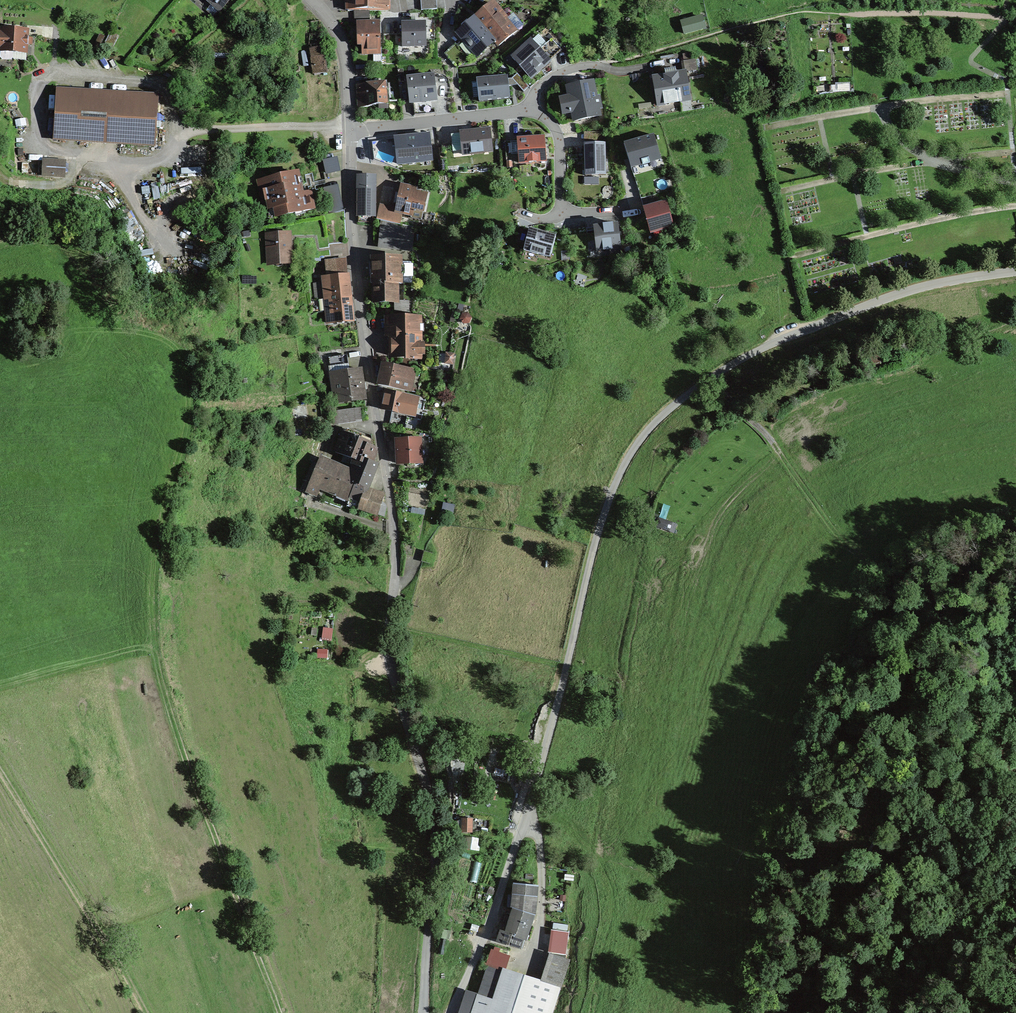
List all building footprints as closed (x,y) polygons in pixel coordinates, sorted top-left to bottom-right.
[(214,2),(206,10),(210,14),(210,15),(213,17),(228,0),(211,0),(214,2)] [(348,11),(354,11),(368,11),(370,11),(370,0),(347,0),(348,11)] [(386,11),(385,0),(370,0),(370,11),(386,11)] [(422,10),(437,9),(436,0),(421,0),(422,10)] [(493,3),(475,18),(495,41),(499,46),(517,31),(493,3)] [(368,24),(368,11),(354,11),(355,24),(358,24),(368,24)] [(495,41),(475,18),(458,33),(465,42),(476,54),(478,56),(495,41)] [(368,24),(358,24),(359,40),(363,39),(364,50),(381,49),(380,23),(368,24)] [(426,23),(403,23),(403,47),(426,46),(426,23)] [(2,29),(2,34),(0,34),(0,47),(1,47),(1,52),(16,53),(16,59),(26,60),(27,46),(28,45),(29,38),(27,37),(27,30),(2,29)] [(552,39),(546,44),(556,56),(562,50),(552,39)] [(532,40),(512,58),(531,78),(540,70),(537,67),(548,58),(540,49),(532,40)] [(469,60),(476,54),(465,42),(458,48),(469,60)] [(546,44),(540,49),(548,58),(550,60),(556,56),(546,44)] [(326,55),(312,57),(314,74),(328,73),(326,55)] [(696,58),(684,59),(684,67),(697,67),(696,58)] [(665,76),(653,78),(658,104),(690,99),(686,73),(665,77),(665,76)] [(517,74),(511,79),(524,92),(529,87),(517,74)] [(507,75),(477,78),(479,102),(510,98),(507,75)] [(434,76),(407,79),(410,102),(437,99),(434,76)] [(592,82),(568,87),(570,96),(566,97),(569,112),(573,112),(575,121),(599,116),(598,109),(602,108),(599,96),(595,97),(592,82)] [(357,85),(359,108),(388,105),(386,83),(357,85)] [(158,96),(58,89),(54,139),(154,146),(158,96)] [(569,112),(566,97),(560,98),(563,114),(569,112)] [(400,98),(389,98),(389,113),(401,112),(400,98)] [(489,130),(461,133),(462,138),(464,154),(492,151),(489,130)] [(429,135),(397,139),(400,164),(432,160),(429,135)] [(654,135),(624,143),(631,168),(661,159),(654,135)] [(546,161),(544,137),(517,139),(518,141),(519,157),(519,163),(546,161)] [(454,156),(464,154),(462,138),(452,139),(454,156)] [(514,157),(513,142),(505,142),(506,158),(514,157)] [(607,145),(586,145),(586,176),(606,176),(607,145)] [(336,158),(324,161),(326,173),(339,171),(336,158)] [(298,172),(259,181),(263,201),(268,200),(269,209),(275,208),(277,217),(314,209),(310,193),(301,195),(300,193),(302,192),(300,185),(298,185),(297,179),(299,179),(298,172)] [(374,176),(358,176),(359,207),(374,207),(374,176)] [(342,211),(337,187),(324,190),(329,214),(342,211)] [(413,214),(414,210),(423,212),(427,196),(412,193),(410,188),(401,187),(398,204),(399,205),(398,211),(413,214)] [(657,194),(641,198),(643,206),(659,201),(657,194)] [(673,226),(666,202),(644,209),(651,232),(673,226)] [(395,208),(380,205),(377,220),(385,221),(400,225),(402,215),(393,213),(395,208)] [(374,223),(374,207),(359,207),(359,223),(374,223)] [(400,225),(385,221),(382,246),(410,249),(412,228),(400,225)] [(618,224),(594,228),(596,242),(597,251),(621,248),(618,224)] [(525,244),(529,229),(520,227),(516,241),(525,244)] [(596,242),(594,228),(586,229),(588,243),(596,242)] [(556,237),(529,229),(525,244),(524,250),(550,257),(556,237)] [(289,234),(267,236),(268,257),(272,256),(275,259),(275,263),(278,266),(282,265),(283,263),(291,262),(289,234)] [(374,284),(375,302),(396,302),(395,283),(401,283),(401,264),(401,258),(372,258),(373,284),(374,284)] [(401,264),(401,283),(401,284),(403,284),(413,284),(413,264),(401,264)] [(329,277),(347,275),(346,265),(331,267),(327,267),(329,277)] [(323,286),(348,283),(347,275),(329,277),(322,277),(323,283),(323,286)] [(323,286),(323,283),(313,284),(316,309),(326,309),(323,286)] [(323,286),(326,309),(327,323),(352,320),(348,283),(323,286)] [(413,284),(403,284),(404,301),(408,301),(414,301),(414,284),(413,284)] [(419,358),(419,317),(389,318),(389,330),(392,330),(392,356),(407,356),(407,358),(419,358)] [(332,357),(335,373),(348,372),(346,356),(332,357)] [(413,372),(382,366),(379,385),(409,391),(413,372)] [(365,399),(361,370),(348,372),(335,373),(338,402),(365,399)] [(385,391),(381,409),(392,411),(406,414),(414,416),(418,398),(385,391)] [(360,408),(335,411),(336,421),(362,418),(360,408)] [(406,414),(392,411),(389,425),(403,428),(406,414)] [(349,430),(343,433),(335,452),(355,460),(353,466),(361,469),(365,459),(371,461),(376,450),(372,439),(349,430)] [(420,438),(396,440),(398,464),(422,462),(420,438)] [(361,469),(354,486),(364,490),(367,491),(377,464),(371,461),(365,459),(361,469)] [(318,466),(312,463),(303,489),(308,491),(318,466)] [(331,469),(319,464),(318,466),(308,491),(307,492),(317,496),(320,488),(349,500),(354,486),(361,469),(353,466),(351,471),(334,464),(331,469)] [(364,490),(354,486),(349,500),(347,506),(359,510),(360,508),(358,508),(364,490)] [(364,490),(358,508),(360,508),(378,514),(381,504),(384,497),(367,491),(364,490)] [(381,504),(378,514),(383,516),(387,506),(381,504)] [(332,627),(322,626),(321,639),(331,640),(332,627)] [(327,649),(317,648),(316,657),(326,658),(327,649)] [(514,896),(509,895),(508,907),(514,908),(533,914),(537,885),(515,883),(514,896)] [(452,903),(445,899),(439,913),(447,916),(452,903)] [(514,908),(506,932),(514,934),(514,935),(523,938),(525,939),(533,914),(514,908)] [(514,934),(506,932),(501,931),(498,941),(520,948),(523,938),(514,935),(514,934)] [(552,945),(550,954),(553,955),(560,957),(562,948),(552,945)] [(544,982),(560,987),(568,959),(560,957),(553,955),(544,982)] [(560,987),(544,982),(504,969),(501,978),(494,1000),(479,995),(478,998),(472,996),(469,1005),(475,1007),(473,1012),(551,1012),(560,987)] [(494,1000),(501,978),(486,973),(479,995),(494,1000)]
